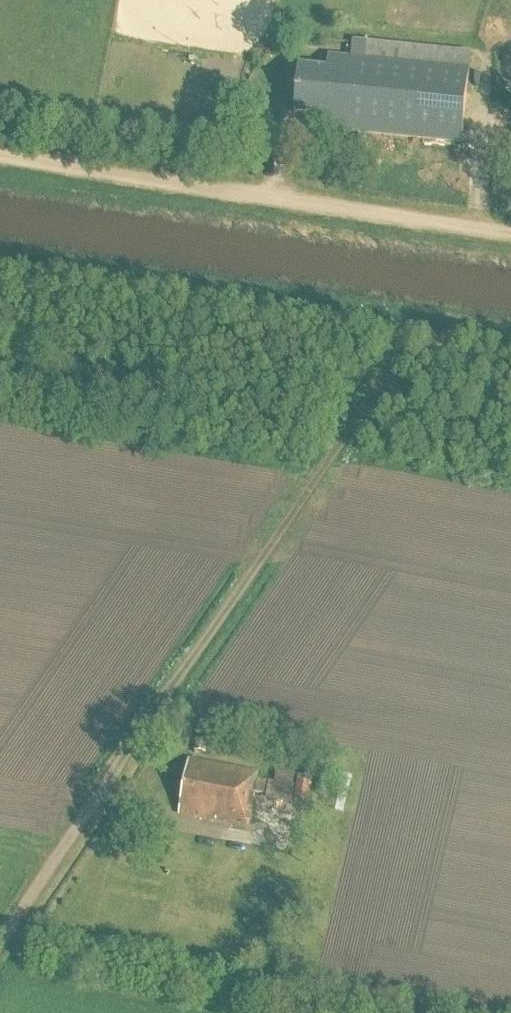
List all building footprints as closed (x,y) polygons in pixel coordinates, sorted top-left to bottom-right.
[(321,128),(462,143),(469,70),(329,56),(327,67),(303,64),(298,114),(322,116),(321,128)] [(207,740),(196,738),(194,749),(205,751),(207,740)] [(258,777),(259,773),(187,758),(176,813),(248,828),(256,789),(258,777)] [(275,781),(258,777),(256,789),(294,797),(296,785),(294,784),(296,775),(277,772),(275,781)] [(313,778),(298,776),(294,800),(309,803),(313,778)]
